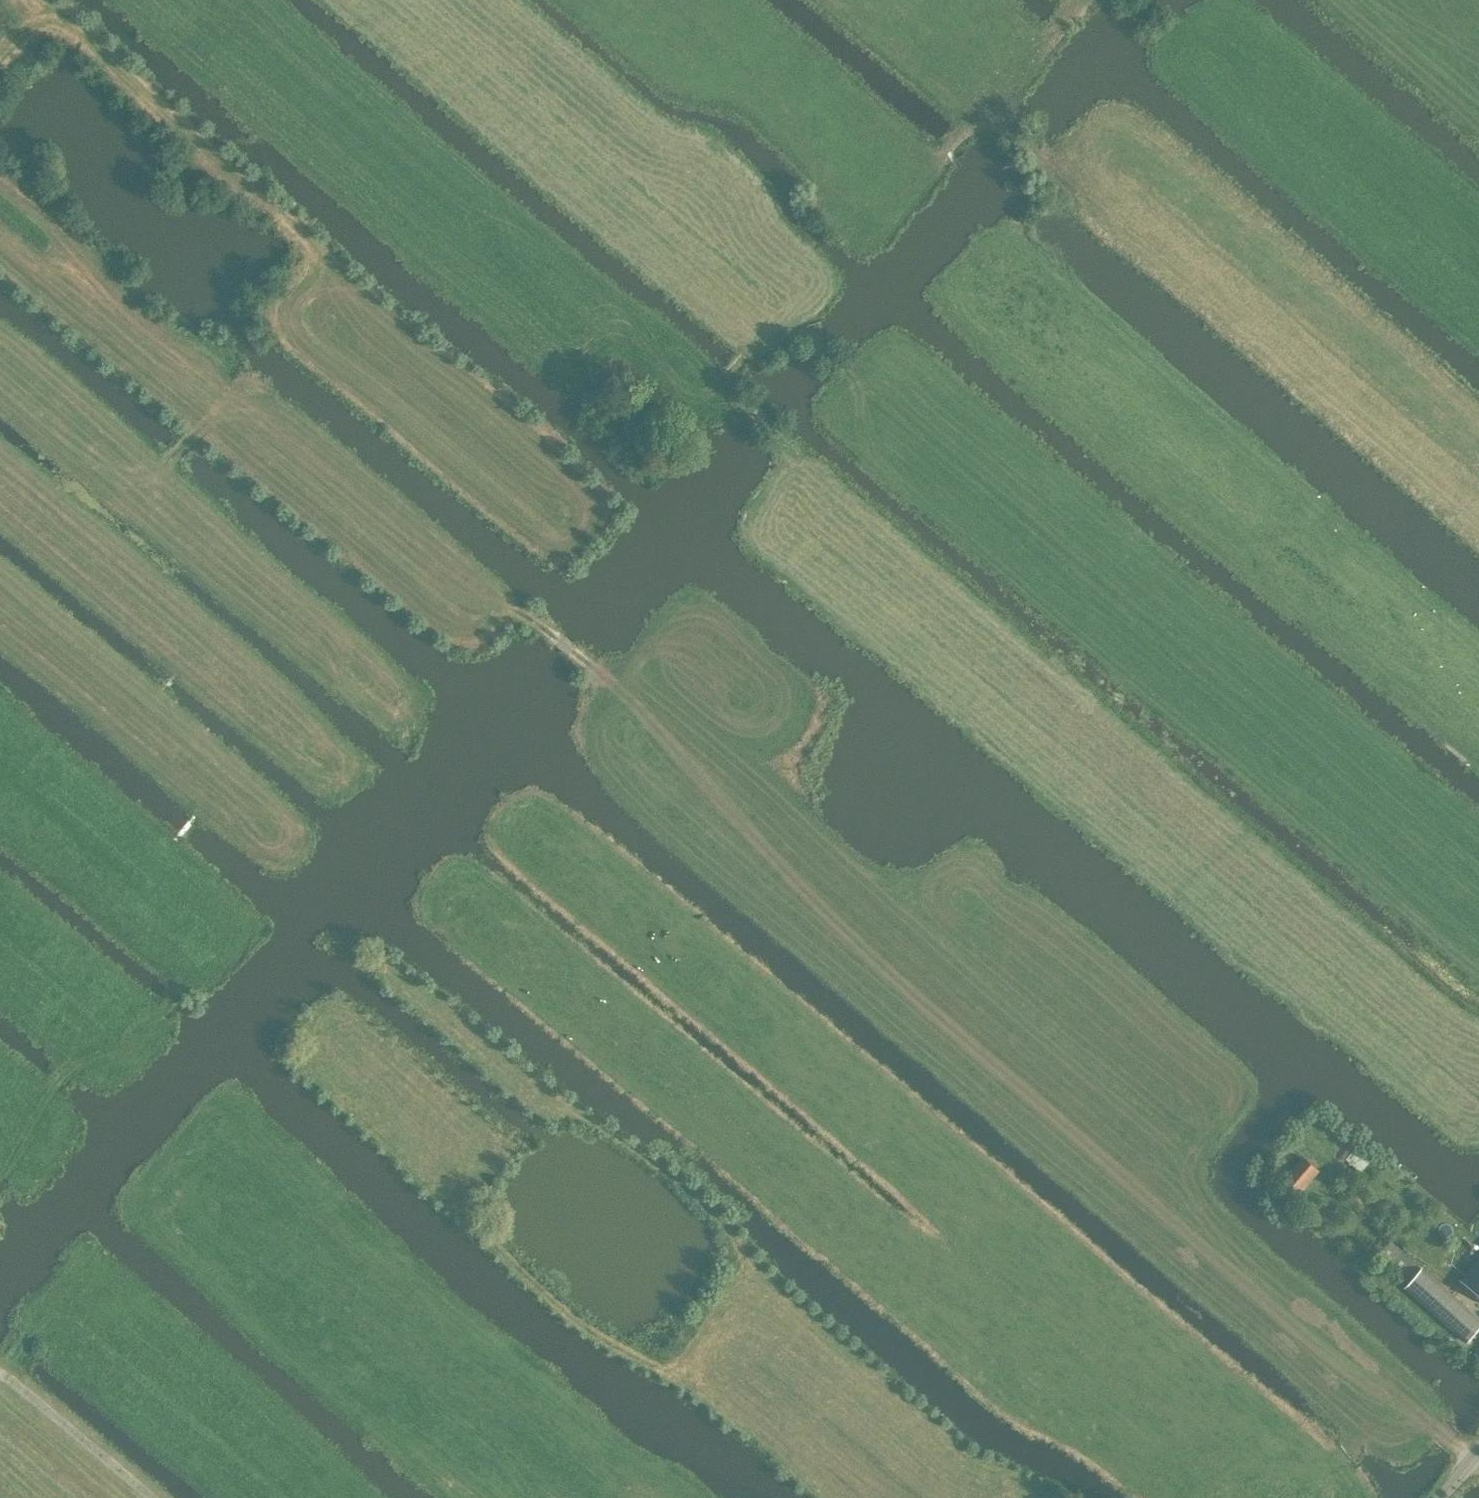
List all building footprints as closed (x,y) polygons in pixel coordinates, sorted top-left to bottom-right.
[(1278,1185),(1295,1199),(1319,1171),(1302,1157),(1278,1185)] [(1415,1261),(1408,1255),(1390,1240),(1376,1256),(1375,1257),(1400,1279),(1415,1261)] [(1461,1280),(1478,1296),(1478,1258),(1461,1280)] [(1465,1341),(1478,1326),(1478,1319),(1421,1268),(1404,1288),(1465,1341)]
